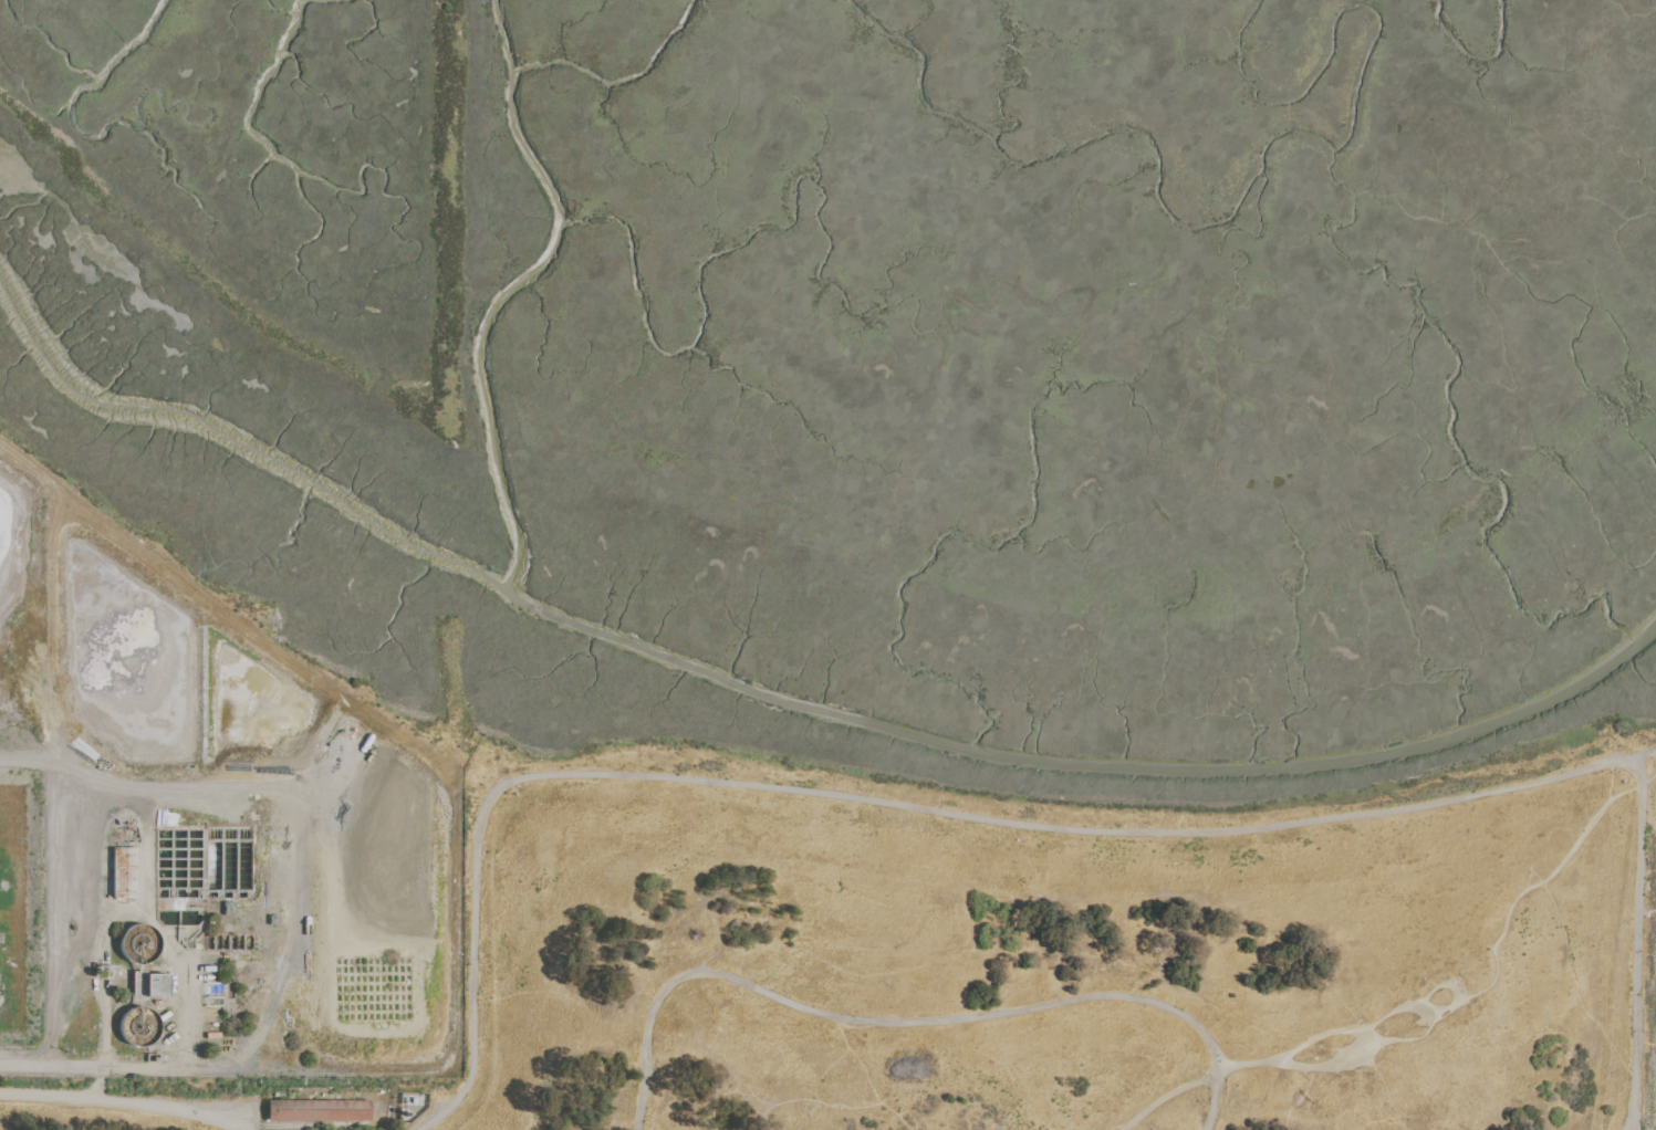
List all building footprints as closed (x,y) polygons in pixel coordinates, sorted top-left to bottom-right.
[(111,876),(112,848),(135,848),(135,899),(112,899),(111,876)] [(133,924),(128,927),(124,930),(122,932),(119,937),(118,940),(118,944),(118,949),(119,954),(124,960),(128,963),(133,965),(136,965),(136,972),(132,972),(131,1000),(145,1000),(145,997),(167,997),(167,974),(145,974),(145,972),(138,972),(138,965),(143,964),(147,963),(152,960),(156,955),(158,950),(159,945),(159,940),(157,935),(155,932),(150,929),(147,925),(142,924),(138,924),(133,924)] [(132,1008),(126,1011),(124,1013),(121,1016),(119,1021),(118,1024),(118,1029),(118,1034),(121,1038),(124,1042),(126,1045),(132,1047),(137,1048),(144,1047),(148,1046),(154,1040),(157,1036),(159,1032),(159,1026),(158,1021),(156,1015),(150,1011),(145,1007),(140,1006),(136,1007),(132,1008)] [(368,1122),(368,1101),(266,1100),(266,1121),(368,1122)]
